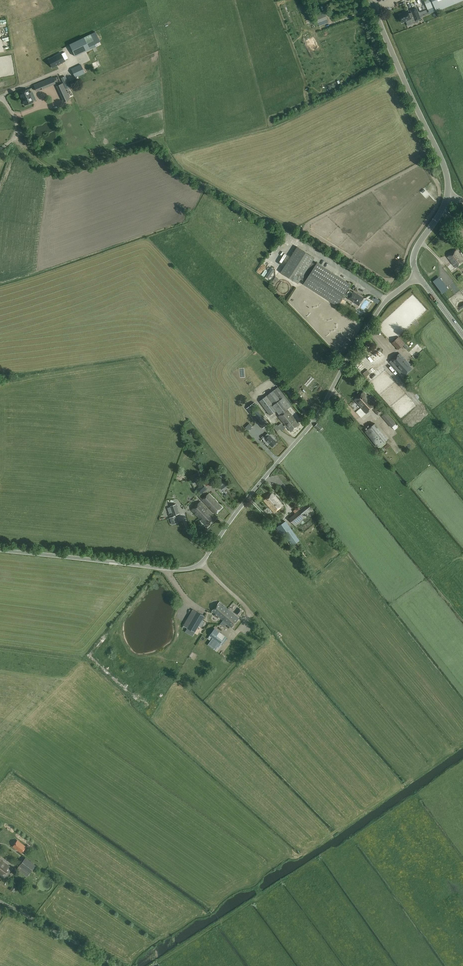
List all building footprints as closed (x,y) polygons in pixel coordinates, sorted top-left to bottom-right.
[(424,0),(425,2),(428,10),(435,7),(433,0),(425,0),(424,0)] [(435,7),(437,10),(462,0),(433,0),(435,7)] [(408,25),(413,23),(411,19),(414,18),(415,21),(421,18),(417,8),(411,10),(412,12),(409,13),(408,11),(405,12),(405,13),(399,15),(402,22),(406,20),(408,25)] [(316,17),(318,23),(319,25),(328,22),(325,13),(322,14),(319,15),(318,13),(315,15),(316,17)] [(90,34),(84,37),(90,49),(96,47),(90,34)] [(90,49),(84,37),(69,44),(75,56),(90,49)] [(65,61),(61,53),(48,60),(52,68),(65,61)] [(81,64),(71,69),(75,77),(85,73),(81,64)] [(65,76),(61,78),(66,89),(70,87),(65,76)] [(53,78),(42,82),(34,85),(36,91),(55,83),(55,82),(53,78)] [(62,84),(58,85),(57,86),(64,101),(69,99),(62,84)] [(33,102),(29,93),(28,89),(20,93),(25,105),(33,102)] [(337,306),(351,284),(317,262),(316,265),(312,262),(315,258),(297,246),(281,272),(298,283),(301,279),(305,282),(303,284),(337,306)] [(268,256),(271,258),(277,250),(274,248),(268,256)] [(462,262),(462,257),(457,249),(448,257),(456,267),(462,262)] [(271,264),(274,266),(281,255),(278,253),(271,264)] [(262,265),(256,271),(260,275),(266,269),(262,265)] [(270,284),(274,286),(279,279),(276,276),(270,284)] [(364,298),(358,294),(354,291),(353,292),(349,289),(345,295),(349,298),(349,299),(359,305),(364,298)] [(392,342),(398,349),(405,343),(399,336),(392,342)] [(416,357),(423,350),(419,346),(412,353),(416,357)] [(391,361),(398,370),(400,369),(405,374),(412,368),(409,365),(410,365),(400,353),(391,361)] [(292,405),(278,387),(259,402),(271,416),(278,410),(279,411),(285,407),(287,410),(287,409),(292,405)] [(378,403),(375,405),(364,392),(355,400),(367,413),(370,411),(372,408),(379,416),(385,411),(378,403)] [(246,408),(262,428),(268,424),(255,408),(257,406),(254,402),(246,408)] [(300,425),(288,410),(287,409),(287,410),(279,416),(285,424),(284,425),(286,427),(287,426),(291,432),(300,425)] [(396,423),(386,412),(382,416),(391,427),(396,423)] [(388,439),(375,423),(365,431),(378,447),(388,439)] [(274,439),(275,438),(271,434),(270,435),(268,433),(263,438),(262,438),(268,444),(269,443),(272,446),(273,445),(274,445),(276,444),(275,443),(277,442),(274,439)] [(200,477),(199,475),(198,472),(189,476),(192,481),(200,477)] [(224,477),(223,478),(215,484),(219,488),(228,481),(224,477)] [(201,494),(203,493),(207,489),(202,484),(196,490),(201,494)] [(274,512),(283,505),(273,493),(265,500),(274,512)] [(208,494),(202,500),(215,514),(222,507),(208,494)] [(216,518),(200,502),(192,510),(207,527),(216,518)] [(299,510),(289,518),(295,526),(305,518),(306,518),(314,511),(308,502),(299,510)] [(173,515),(179,513),(176,504),(170,506),(173,515)] [(300,540),(286,520),(275,528),(281,536),(284,534),(292,546),(300,540)] [(223,614),(228,608),(220,602),(212,611),(216,614),(215,615),(218,618),(219,616),(223,620),(226,616),(223,614)] [(226,616),(223,620),(224,621),(222,622),(225,624),(226,623),(232,627),(239,618),(228,608),(223,614),(226,616)] [(184,626),(187,627),(195,632),(205,616),(197,611),(194,609),(184,626)] [(228,638),(215,629),(210,636),(216,640),(213,643),(220,649),(228,638)] [(26,847),(18,840),(13,847),(21,854),(26,847)] [(18,867),(25,871),(29,874),(34,866),(30,864),(31,863),(24,858),(18,867)] [(12,868),(0,859),(0,875),(4,878),(12,868)]
